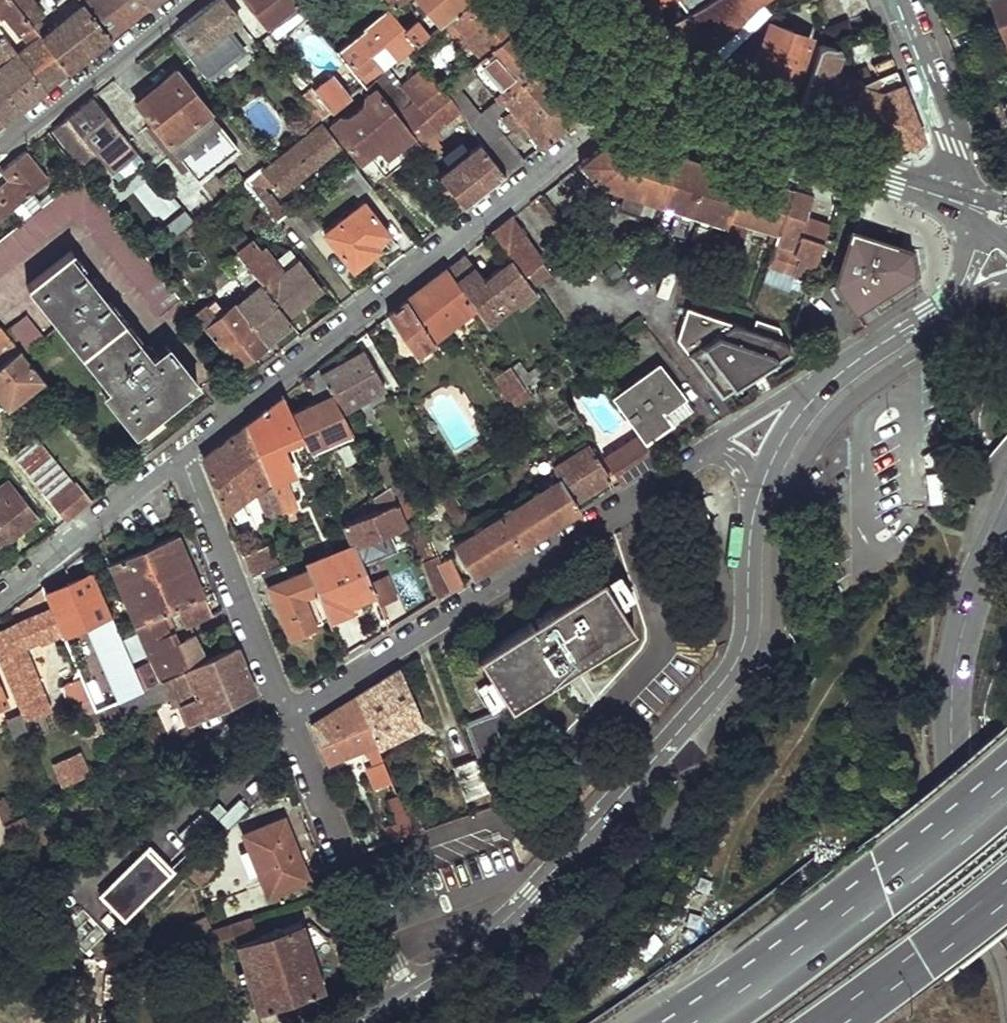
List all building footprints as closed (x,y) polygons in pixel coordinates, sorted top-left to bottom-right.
[(2,13),(19,35),(21,33),(30,43),(18,53),(45,88),(68,69),(40,35),(32,25),(11,0),(0,0),(0,15),(2,13)] [(32,25),(43,16),(31,0),(11,0),(32,25)] [(82,2),(110,37),(148,6),(143,0),(80,0),(82,2)] [(170,36),(186,55),(195,48),(198,52),(205,46),(228,27),(238,18),(223,0),(214,0),(170,36)] [(265,28),(267,26),(296,2),(295,0),(243,0),(265,28)] [(439,24),(449,16),(469,0),(419,0),(439,24)] [(449,16),(483,53),(519,23),(501,5),(496,0),(469,0),(449,16)] [(661,28),(691,44),(720,60),(745,38),(733,27),(757,4),(763,0),(708,0),(688,12),(661,28)] [(688,12),(708,0),(679,0),(688,12)] [(818,2),(829,27),(850,18),(869,10),(865,0),(823,0),(818,2)] [(1006,23),(1006,0),(998,0),(1006,23)] [(82,2),(40,35),(68,69),(110,37),(82,2)] [(305,12),(296,2),(267,26),(277,39),(307,15),(305,12)] [(386,9),(336,50),(364,85),(369,81),(387,67),(428,34),(417,20),(403,31),(386,9)] [(850,18),(829,27),(817,32),(822,46),(826,44),(856,31),(850,18)] [(770,22),(753,72),(797,88),(815,37),(770,22)] [(467,66),(440,89),(455,108),(457,111),(472,138),(476,142),(503,175),(519,162),(498,134),(517,119),(538,146),(576,117),(578,103),(564,88),(541,65),(553,56),(543,46),(519,23),(483,53),(478,57),(505,91),(478,114),(457,89),(474,75),(467,66)] [(228,27),(205,46),(210,53),(234,34),(228,27)] [(0,67),(0,124),(45,88),(18,53),(10,43),(0,32),(0,58),(5,63),(0,67)] [(817,49),(798,107),(913,146),(923,137),(903,87),(891,56),(872,63),(875,76),(861,82),(859,81),(837,73),(842,57),(837,48),(826,44),(822,46),(817,49)] [(392,87),(381,96),(421,147),(424,152),(435,143),(431,139),(438,133),(435,129),(457,111),(455,108),(440,89),(421,66),(398,83),(413,101),(406,106),(392,87)] [(398,83),(387,67),(369,81),(375,89),(381,96),(392,87),(398,83)] [(175,72),(135,103),(160,135),(174,152),(188,170),(198,183),(238,152),(175,72)] [(314,88),(332,111),(351,96),(333,73),(314,88)] [(398,83),(392,87),(406,106),(413,101),(398,83)] [(313,87),(300,97),(305,104),(319,121),(332,111),(314,88),(313,87)] [(339,118),(329,124),(359,162),(371,153),(388,174),(421,147),(381,96),(375,89),(365,97),(364,107),(351,118),(339,118)] [(136,152),(92,98),(52,130),(81,165),(94,154),(110,174),(136,152)] [(995,104),(1004,127),(1006,125),(1006,100),(995,104)] [(319,121),(305,104),(293,113),(308,131),(319,121)] [(243,183),(241,184),(274,224),(283,217),(261,190),(268,185),(277,196),(340,145),(322,123),(262,173),(259,170),(243,183)] [(690,139),(671,134),(669,141),(689,147),(690,139)] [(174,152),(160,135),(154,140),(183,175),(188,170),(174,152)] [(626,136),(606,141),(587,156),(578,164),(596,182),(624,191),(662,204),(678,154),(655,146),(626,136)] [(447,164),(436,173),(446,185),(462,206),(484,190),(503,175),(476,142),(464,151),(453,160),(447,152),(441,156),(447,164)] [(447,152),(453,160),(464,151),(458,143),(447,152)] [(0,186),(0,199),(8,209),(46,179),(25,152),(1,172),(8,180),(0,186)] [(145,163),(136,152),(110,174),(118,185),(145,163)] [(706,163),(678,154),(662,204),(729,223),(731,217),(744,174),(725,168),(723,174),(704,169),(706,163)] [(725,168),(706,163),(704,169),(723,174),(725,168)] [(241,184),(243,183),(232,170),(218,180),(229,194),(241,184)] [(744,174),(731,217),(772,230),(767,245),(773,247),(792,190),(770,183),(744,174)] [(0,240),(0,273),(64,222),(80,223),(88,228),(159,318),(182,300),(81,175),(23,222),(0,240)] [(462,206),(446,185),(437,192),(453,214),(462,206)] [(773,247),(763,279),(787,286),(792,271),(797,272),(795,279),(809,284),(828,224),(806,217),(813,196),(792,190),(773,247)] [(656,220),(662,204),(624,191),(619,208),(656,220)] [(8,209),(0,199),(0,216),(8,209)] [(361,204),(321,236),(349,271),(389,239),(361,204)] [(185,213),(171,223),(180,234),(184,231),(194,223),(185,213)] [(194,223),(184,231),(190,238),(201,229),(205,234),(213,227),(203,215),(194,223)] [(511,217),(492,232),(511,258),(532,286),(551,272),(511,217)] [(729,223),(719,252),(736,256),(744,228),(729,223)] [(850,231),(833,283),(854,312),(914,273),(910,252),(909,249),(880,240),(850,231)] [(253,242),(236,256),(283,316),(317,289),(298,263),(286,273),(266,248),(262,252),(253,242)] [(67,254),(26,287),(115,399),(108,404),(132,434),(196,383),(167,346),(150,359),(67,254)] [(459,258),(446,268),(479,317),(487,327),(507,312),(501,304),(513,295),(520,303),(522,307),(539,295),(532,286),(511,258),(484,278),(464,254),(459,258)] [(236,256),(225,264),(247,294),(235,304),(265,344),(290,324),(283,316),(236,256)] [(431,279),(388,313),(416,356),(434,342),(431,337),(455,319),(463,330),(479,317),(446,268),(431,279)] [(513,295),(501,304),(507,312),(520,303),(513,295)] [(216,298),(194,315),(236,368),(265,344),(235,304),(226,311),(216,298)] [(754,330),(689,308),(678,340),(724,398),(752,378),(749,373),(763,364),(766,369),(794,352),(786,340),(785,340),(781,328),(757,320),(754,330)] [(800,315),(797,325),(806,339),(812,335),(800,315)] [(26,317),(5,334),(20,352),(22,356),(43,339),(26,317)] [(20,352),(5,334),(0,327),(0,367),(20,352)] [(363,348),(321,372),(342,409),(384,387),(363,348)] [(0,367),(0,399),(8,409),(39,384),(43,389),(41,391),(58,412),(63,407),(22,356),(20,352),(0,367)] [(658,364),(613,396),(640,433),(646,443),(692,408),(658,364)] [(749,373),(752,378),(766,369),(763,364),(749,373)] [(513,365),(496,377),(501,385),(518,373),(513,365)] [(317,400),(291,413),(301,434),(309,449),(338,435),(330,420),(344,413),(342,409),(321,372),(318,367),(306,377),(317,400)] [(518,373),(501,385),(510,399),(527,387),(518,373)] [(534,385),(527,389),(532,396),(538,392),(534,385)] [(264,410),(246,424),(268,477),(271,483),(283,510),(293,505),(297,504),(287,478),(282,481),(279,476),(294,471),(283,444),(301,434),(291,413),(282,396),(264,410)] [(246,424),(204,457),(230,522),(237,539),(257,530),(251,512),(240,498),(268,477),(246,424)] [(640,433),(604,457),(620,483),(639,472),(658,459),(646,443),(640,433)] [(35,438),(14,454),(67,523),(92,503),(79,486),(76,488),(35,438)] [(555,455),(548,459),(560,476),(575,500),(611,478),(590,444),(560,463),(555,455)] [(560,476),(455,543),(475,575),(485,568),(521,545),(580,508),(575,500),(560,476)] [(0,501),(0,545),(2,548),(36,520),(8,483),(0,489),(0,498),(1,500),(0,501)] [(271,483),(260,493),(269,516),(283,510),(271,483)] [(352,542),(361,565),(386,554),(382,545),(392,540),(387,530),(406,522),(389,483),(373,494),(379,508),(343,523),(352,542)] [(451,492),(443,497),(457,524),(466,519),(451,492)] [(440,502),(430,509),(435,515),(445,509),(440,502)] [(293,505),(283,510),(286,520),(297,514),(293,505)] [(417,517),(407,524),(438,598),(464,582),(450,556),(439,564),(436,558),(433,558),(417,517)] [(175,534),(110,560),(151,660),(136,665),(146,687),(208,659),(197,632),(181,639),(177,629),(173,631),(164,611),(177,606),(185,624),(209,615),(175,534)] [(352,542),(304,562),(306,568),(327,618),(376,599),(369,583),(361,565),(352,542)] [(256,547),(242,553),(251,575),(260,571),(266,568),(256,547)] [(266,568),(260,571),(265,584),(269,583),(289,634),(327,618),(306,568),(290,574),(284,560),(266,568)] [(91,573),(44,593),(50,607),(62,634),(80,677),(89,698),(94,710),(101,708),(140,689),(91,573)] [(386,576),(369,583),(376,599),(378,605),(396,597),(386,576)] [(600,578),(479,655),(513,709),(634,631),(600,578)] [(0,630),(0,655),(24,712),(21,713),(23,719),(50,707),(25,646),(39,640),(41,645),(62,634),(50,607),(0,630)] [(140,689),(101,708),(104,716),(123,708),(125,714),(167,697),(170,704),(178,701),(187,720),(254,692),(252,687),(235,646),(208,659),(146,687),(140,689)] [(379,683),(357,697),(376,743),(377,747),(424,723),(402,669),(379,683)] [(80,677),(66,683),(75,704),(78,703),(89,698),(80,677)] [(490,682),(480,688),(487,698),(488,699),(491,699),(494,698),(495,696),(496,693),(496,690),(490,682)] [(357,697),(312,725),(322,749),(328,765),(376,743),(357,697)] [(89,698),(78,703),(88,725),(99,721),(94,710),(89,698)] [(21,713),(6,719),(18,749),(33,742),(23,719),(21,713)] [(81,753),(52,764),(61,788),(91,777),(81,753)] [(478,758),(453,767),(465,799),(490,789),(478,758)] [(0,798),(0,819),(1,822),(7,819),(5,814),(10,812),(3,797),(0,798)] [(413,807),(403,810),(411,833),(421,830),(413,807)] [(395,822),(384,826),(389,841),(411,833),(403,810),(393,813),(395,822)] [(0,819),(0,846),(10,842),(3,826),(1,822),(0,819)] [(250,849),(241,853),(249,875),(258,872),(267,895),(307,879),(285,820),(245,835),(250,849)] [(149,847),(100,894),(124,918),(172,871),(149,847)] [(210,872),(199,861),(180,880),(191,890),(210,872)] [(0,894),(0,902),(15,894),(11,888),(0,894)] [(85,909),(66,929),(89,951),(109,930),(85,909)] [(244,920),(231,925),(259,1010),(326,988),(303,919),(249,937),(244,920)]
